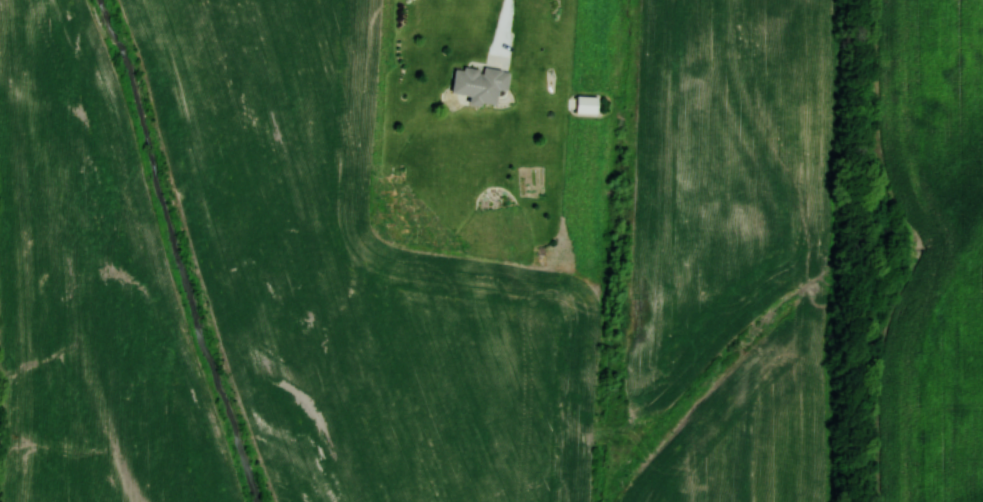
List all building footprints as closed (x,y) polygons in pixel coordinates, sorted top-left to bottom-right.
[(452,94),(472,96),(471,103),(497,107),(499,90),(508,92),(510,72),(490,69),(490,71),(457,66),(452,94)] [(598,97),(570,97),(570,114),(598,114),(598,97)]
